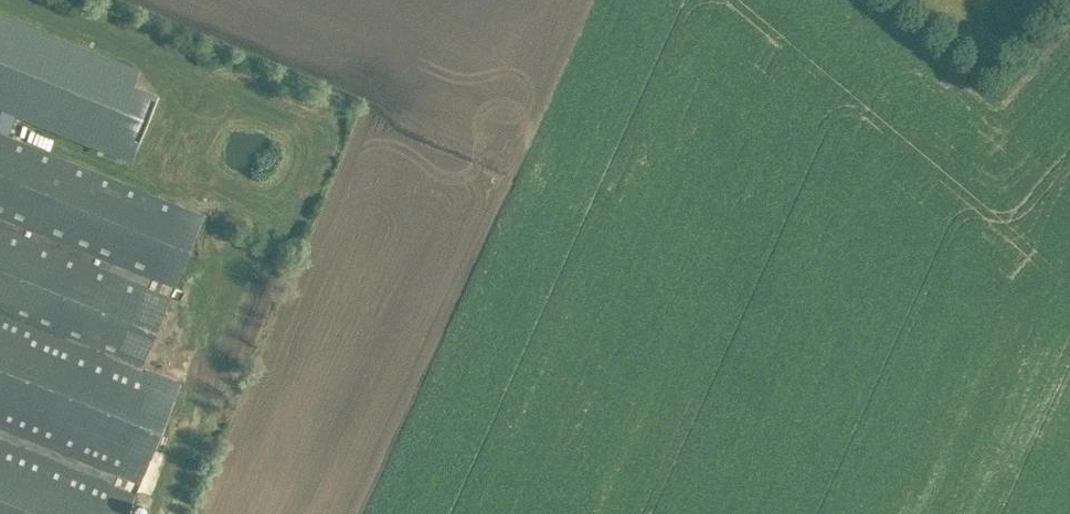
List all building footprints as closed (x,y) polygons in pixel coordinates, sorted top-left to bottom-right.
[(7,135),(12,121),(15,115),(131,162),(158,95),(133,85),(140,69),(0,12),(0,109),(1,109),(0,112),(0,132),(7,135)] [(180,382),(142,367),(204,214),(7,135),(0,132),(0,513),(127,513),(180,382)]
